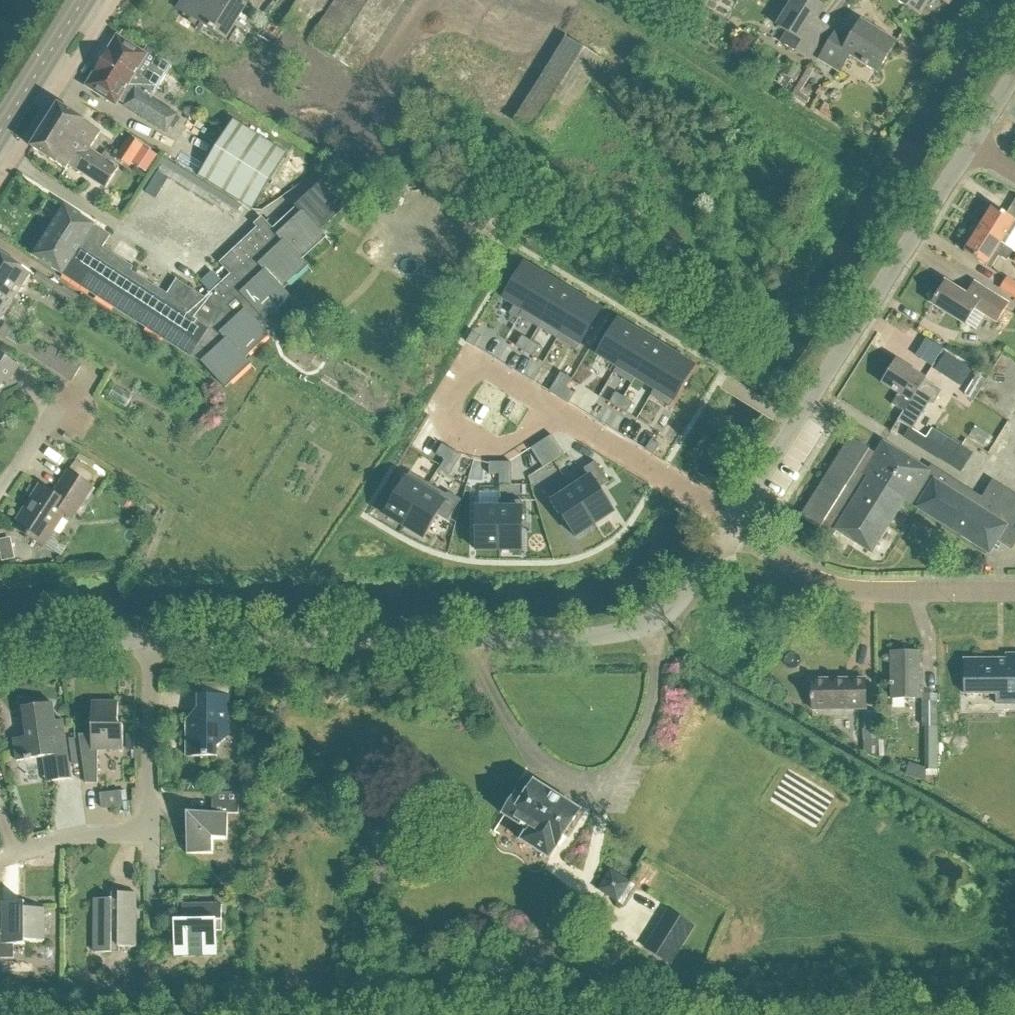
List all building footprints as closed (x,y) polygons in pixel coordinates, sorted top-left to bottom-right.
[(200,6),(191,0),(183,0),(177,9),(224,40),(246,7),(235,0),(204,0),(200,6)] [(367,15),(377,0),(337,0),(338,0),(331,10),(346,20),(355,7),(367,15)] [(822,38),(810,30),(823,10),(807,0),(795,0),(777,28),(786,34),(780,44),(807,62),(822,38)] [(894,1),(919,17),(930,0),(895,0),(894,1)] [(895,45),(861,23),(850,41),(836,33),(818,61),(839,74),(848,58),(876,76),(895,45)] [(144,54),(117,37),(94,73),(95,74),(94,75),(91,75),(88,81),(89,84),(87,87),(117,105),(119,102),(127,106),(126,108),(167,134),(179,116),(153,99),(175,64),(148,47),(144,54)] [(787,63),(780,73),(794,82),(801,72),(787,63)] [(119,169),(90,150),(102,133),(58,106),(31,148),(67,171),(70,166),(106,190),(119,169)] [(888,108),(885,114),(892,119),(896,113),(888,108)] [(234,122),(198,180),(253,214),(289,157),(234,122)] [(115,158),(129,168),(143,146),(128,137),(115,158)] [(320,231),(344,209),(322,185),(274,231),(266,222),(221,264),(232,276),(206,301),(177,283),(168,297),(130,272),(133,269),(103,249),(111,237),(66,208),(34,256),(118,311),(168,344),(169,343),(192,357),(193,357),(204,364),(204,365),(225,387),(250,364),(245,359),(268,336),(258,325),(289,296),(282,290),(307,266),(302,261),(326,238),(320,231)] [(977,230),(1000,245),(1013,253),(1014,254),(1014,207),(1012,205),(1005,217),(991,208),(977,230)] [(228,218),(216,225),(220,233),(198,247),(206,260),(241,238),(228,218)] [(977,230),(963,253),(990,270),(998,256),(1007,262),(1009,259),(1013,253),(1000,245),(977,230)] [(31,272),(0,252),(0,320),(31,272)] [(524,266),(504,300),(515,306),(509,315),(518,320),(520,318),(524,311),(544,278),(544,277),(524,266)] [(524,311),(520,318),(538,329),(542,322),(562,289),(544,278),(524,311)] [(1000,290),(1014,299),(1014,282),(1007,278),(1000,290)] [(966,297),(945,284),(938,295),(937,294),(934,299),(935,299),(931,305),(965,326),(975,311),(997,325),(1009,306),(974,284),(966,297)] [(542,322),(538,329),(557,340),(561,334),(561,333),(581,300),(562,289),(542,322)] [(561,334),(557,340),(577,352),(581,345),(601,312),(581,300),(561,333),(561,334)] [(618,322),(597,356),(617,368),(637,334),(618,322)] [(471,331),(465,342),(475,348),(481,337),(471,331)] [(617,368),(613,374),(632,385),(636,379),(656,345),(637,334),(617,368)] [(522,336),(516,347),(524,352),(531,342),(522,336)] [(531,342),(524,352),(533,357),(539,347),(531,342)] [(656,345),(636,379),(654,390),(675,356),(656,345)] [(970,367),(957,358),(943,349),(932,367),(959,385),(970,367)] [(74,382),(83,367),(61,353),(52,367),(74,382)] [(0,355),(0,385),(3,381),(8,384),(18,367),(0,355)] [(654,390),(651,396),(670,408),(694,368),(675,356),(654,390)] [(933,405),(941,392),(924,381),(925,380),(896,361),(882,384),(898,394),(891,405),(904,413),(916,394),(933,405)] [(561,373),(549,393),(560,399),(566,389),(572,380),(561,373)] [(566,389),(560,399),(568,404),(575,394),(566,389)] [(616,393),(609,403),(618,408),(624,398),(616,393)] [(624,398),(618,408),(626,414),(633,403),(624,398)] [(960,473),(972,453),(917,418),(918,416),(907,409),(899,422),(909,428),(903,437),(960,473)] [(552,436),(541,443),(553,461),(564,455),(552,436)] [(851,438),(801,517),(834,537),(837,531),(872,553),(905,501),(910,505),(911,504),(918,508),(917,509),(990,555),(999,542),(1012,550),(1014,547),(1014,495),(993,481),(982,498),(932,467),(930,471),(884,443),(877,454),(851,438)] [(651,440),(645,450),(654,455),(660,445),(651,440)] [(541,443),(531,449),(543,468),(553,461),(541,443)] [(442,445),(436,455),(444,460),(450,450),(442,445)] [(444,460),(439,469),(450,476),(461,456),(450,450),(444,460)] [(489,463),(489,475),(499,475),(499,463),(489,463)] [(499,475),(499,486),(512,486),(512,463),(499,463),(499,475)] [(587,472),(568,484),(572,490),(594,525),(595,526),(614,513),(614,512),(600,491),(610,485),(609,482),(596,464),(586,470),(587,472)] [(73,519),(93,487),(69,471),(54,495),(41,486),(14,529),(44,548),(65,514),(73,519)] [(384,516),(404,528),(425,492),(429,486),(409,474),(406,480),(384,516)] [(568,484),(549,497),(552,502),(575,537),(576,538),(595,526),(594,525),(572,490),(568,484)] [(404,528),(423,540),(437,517),(447,523),(460,502),(450,496),(449,497),(429,486),(425,492),(404,528)] [(499,551),(499,552),(522,552),(522,551),(522,509),(522,503),(499,503),(499,509),(499,510),(499,551)] [(476,509),(476,551),(484,551),(499,551),(499,510),(499,509),(484,509),(476,509)] [(11,536),(0,538),(0,548),(2,560),(16,558),(11,536)] [(919,670),(919,652),(891,653),(891,700),(923,700),(923,670),(919,670)] [(1006,656),(1006,661),(963,661),(964,695),(996,695),(996,701),(1014,701),(1014,656),(1006,656)] [(812,711),(865,710),(865,681),(812,682),(812,711)] [(217,757),(217,748),(229,736),(229,697),(199,697),(199,710),(191,718),(191,736),(187,736),(187,757),(217,757)] [(878,700),(878,712),(892,712),(891,700),(878,700)] [(922,728),(938,728),(938,702),(922,703),(922,728)] [(123,751),(123,727),(118,727),(118,703),(95,703),(92,707),(92,735),(79,735),(86,784),(98,784),(98,751),(123,751)] [(55,722),(53,704),(23,708),(27,738),(14,740),(17,762),(49,758),(53,782),(71,780),(63,721),(55,722)] [(879,758),(878,712),(864,712),(864,741),(869,741),(870,758),(879,758)] [(212,786),(212,793),(236,793),(236,777),(229,777),(229,786),(212,786)] [(548,860),(578,813),(525,779),(513,798),(515,800),(504,818),(528,833),(521,843),(548,860)] [(122,789),(100,792),(102,808),(124,805),(122,789)] [(239,814),(239,804),(239,793),(236,793),(212,793),(212,814),(187,814),(187,855),(213,855),(213,840),(228,840),(228,814),(239,814)] [(619,904),(633,883),(613,869),(599,890),(619,904)] [(136,948),(136,894),(119,894),(119,900),(95,899),(94,953),(119,953),(119,948),(136,948)] [(25,903),(3,903),(3,930),(0,930),(0,959),(14,959),(14,945),(25,945),(25,941),(45,941),(45,909),(25,909),(25,903)] [(175,957),(217,956),(217,932),(222,932),(222,905),(182,905),(182,931),(174,931),(175,957)] [(673,966),(697,927),(670,910),(646,950),(673,966)]
